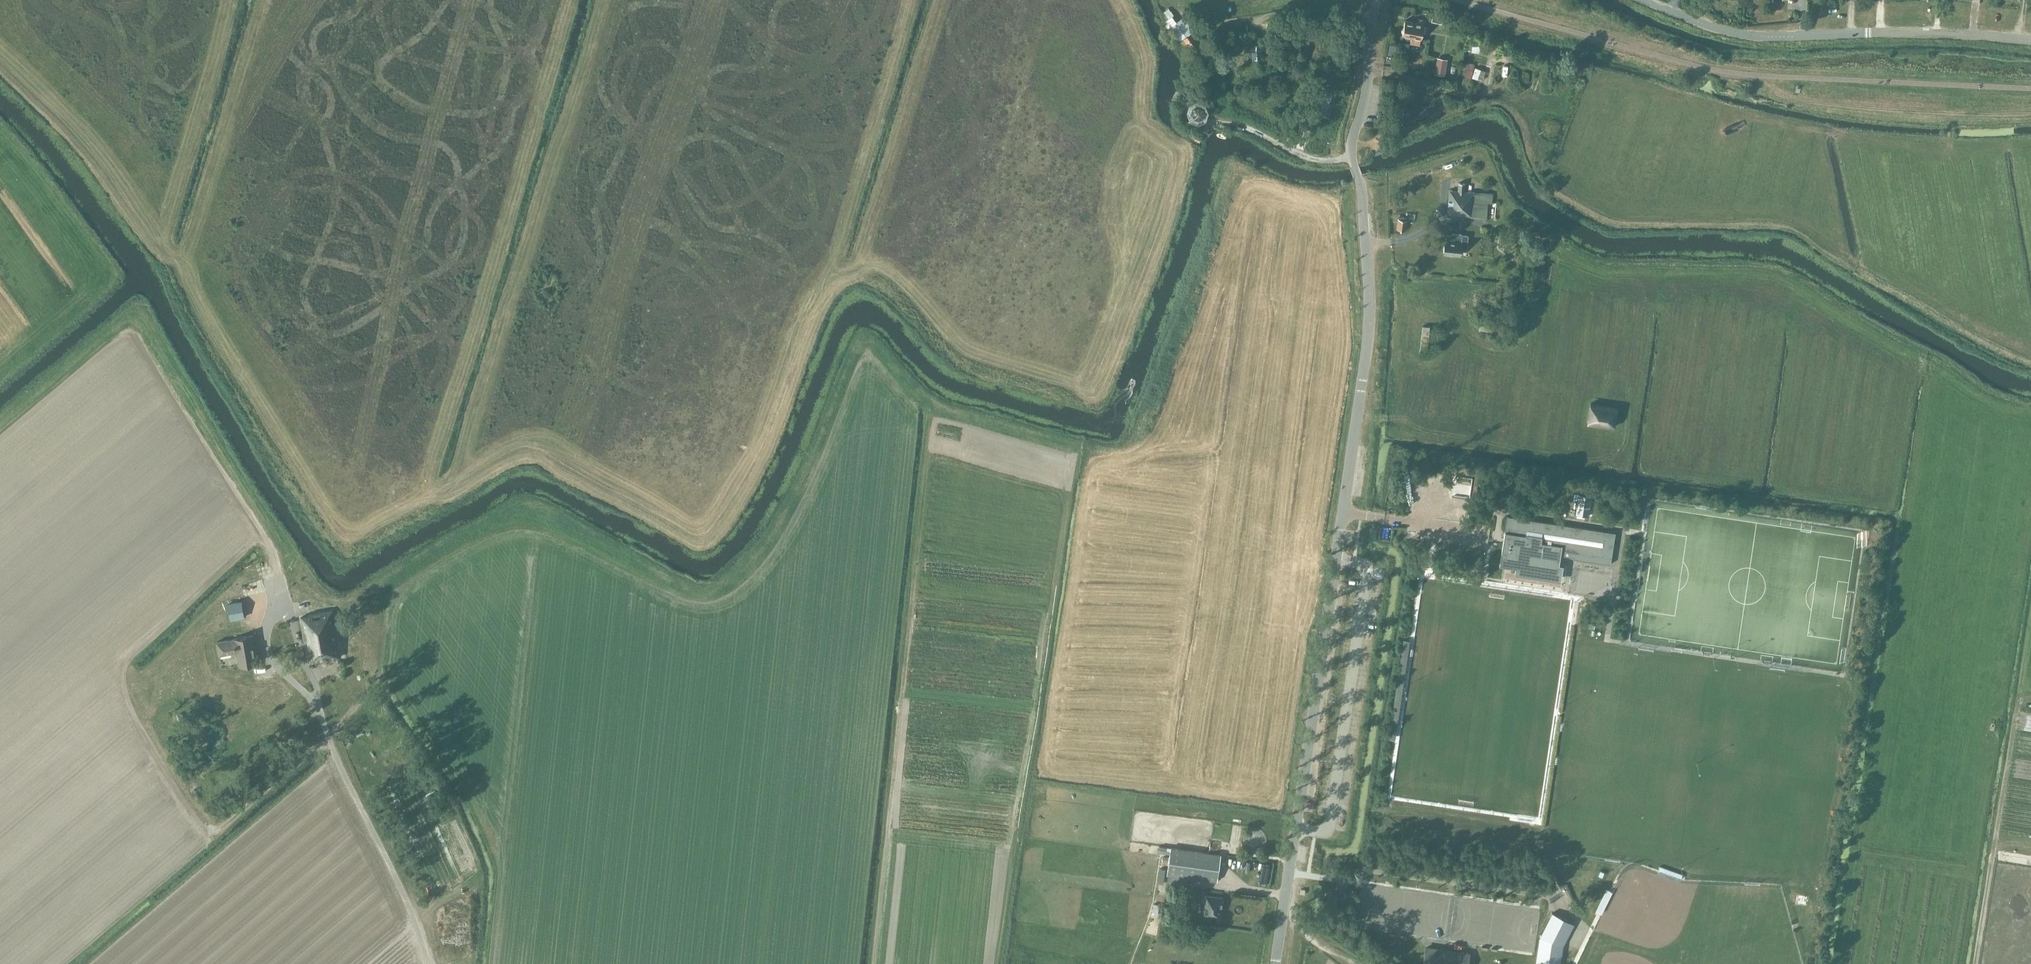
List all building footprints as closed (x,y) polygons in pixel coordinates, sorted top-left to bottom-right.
[(1169,9),(1162,14),(1167,21),(1173,17),(1174,16),(1171,12),(1169,9)] [(1431,21),(1441,23),(1443,17),(1432,15),(1431,21)] [(1177,23),(1171,28),(1181,41),(1184,39),(1193,50),(1204,42),(1195,29),(1193,31),(1184,18),(1177,23)] [(1402,36),(1411,37),(1410,43),(1420,45),(1421,39),(1422,39),(1425,20),(1418,18),(1417,23),(1405,21),(1402,36)] [(1310,53),(1313,43),(1306,41),(1303,50),(1310,53)] [(1260,45),(1253,45),(1253,60),(1261,59),(1260,45)] [(1435,74),(1444,76),(1447,59),(1437,57),(1435,74)] [(1465,76),(1471,77),(1474,64),(1468,62),(1468,64),(1463,63),(1462,69),(1466,70),(1465,76)] [(1486,71),(1475,68),(1472,78),(1483,81),(1486,71)] [(1192,98),(1198,103),(1203,96),(1192,88),(1186,97),(1191,100),(1192,98)] [(1191,110),(1193,116),(1198,118),(1203,116),(1205,111),(1203,106),(1199,105),(1194,107),(1191,110)] [(1187,120),(1186,127),(1199,130),(1201,123),(1187,120)] [(1447,215),(1471,217),(1487,219),(1488,202),(1492,203),(1493,194),(1473,192),(1465,191),(1465,184),(1459,183),(1458,191),(1450,190),(1447,215)] [(1397,230),(1405,231),(1407,218),(1399,216),(1397,230)] [(1442,253),(1444,253),(1446,253),(1446,255),(1452,256),(1452,254),(1460,255),(1461,248),(1467,249),(1468,235),(1451,233),(1451,235),(1446,234),(1445,240),(1443,240),(1442,253)] [(1530,271),(1541,274),(1544,260),(1533,258),(1532,261),(1528,260),(1526,267),(1530,268),(1530,271)] [(1587,425),(1614,428),(1617,408),(1590,404),(1587,425)] [(1579,494),(1576,514),(1588,516),(1591,496),(1579,494)] [(1516,569),(1516,568),(1557,575),(1560,556),(1564,556),(1564,551),(1574,553),(1573,559),(1610,565),(1615,533),(1614,532),(1614,533),(1508,516),(1507,516),(1499,566),(1516,569)] [(242,600),(228,603),(231,620),(245,617),(242,600)] [(341,657),(340,654),(332,611),(309,615),(309,616),(301,618),(310,663),(341,657)] [(242,667),(248,665),(251,680),(263,678),(260,663),(258,664),(253,635),(234,639),(234,640),(217,643),(219,654),(239,651),(242,667)] [(1220,863),(1221,854),(1209,852),(1159,845),(1158,853),(1170,854),(1167,874),(1168,874),(1217,881),(1220,863)] [(1204,915),(1220,917),(1223,898),(1205,895),(1205,896),(1202,896),(1201,902),(1204,902),(1203,908),(1205,908),(1204,915)] [(1552,913),(1539,938),(1535,963),(1560,963),(1563,945),(1558,942),(1568,921),(1552,913)] [(1470,952),(1426,946),(1424,963),(1468,963),(1470,952)]
